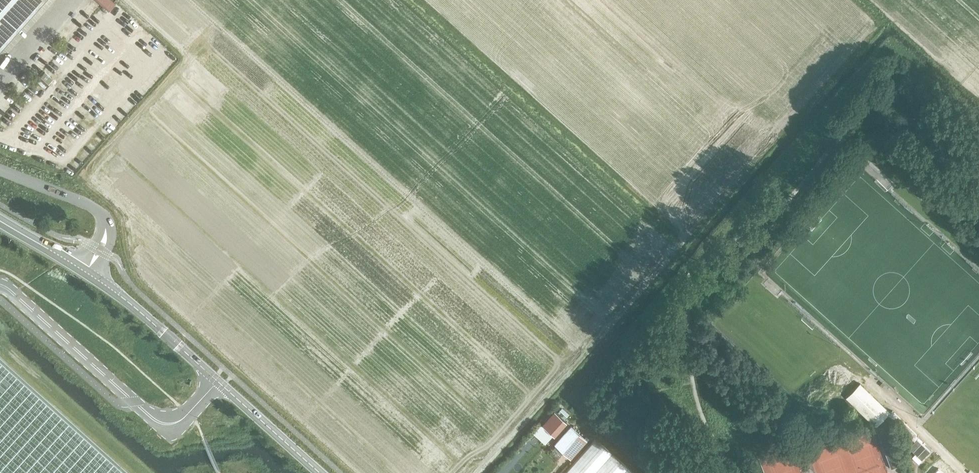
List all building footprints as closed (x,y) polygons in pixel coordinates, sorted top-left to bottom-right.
[(12,0),(0,0),(0,28),(11,38),(31,16),(12,0)] [(31,16),(45,0),(12,0),(31,16)] [(117,1),(115,0),(99,0),(111,9),(117,1)] [(11,38),(0,28),(0,50),(11,38)] [(75,425),(0,358),(0,472),(129,472),(75,425)] [(890,412),(860,383),(847,397),(877,426),(890,412)] [(555,435),(569,421),(556,409),(542,423),(555,435)] [(571,457),(588,439),(572,424),(555,442),(571,457)] [(563,472),(636,472),(595,437),(563,472)] [(893,463),(899,461),(896,455),(894,450),(889,452),(893,463)]
